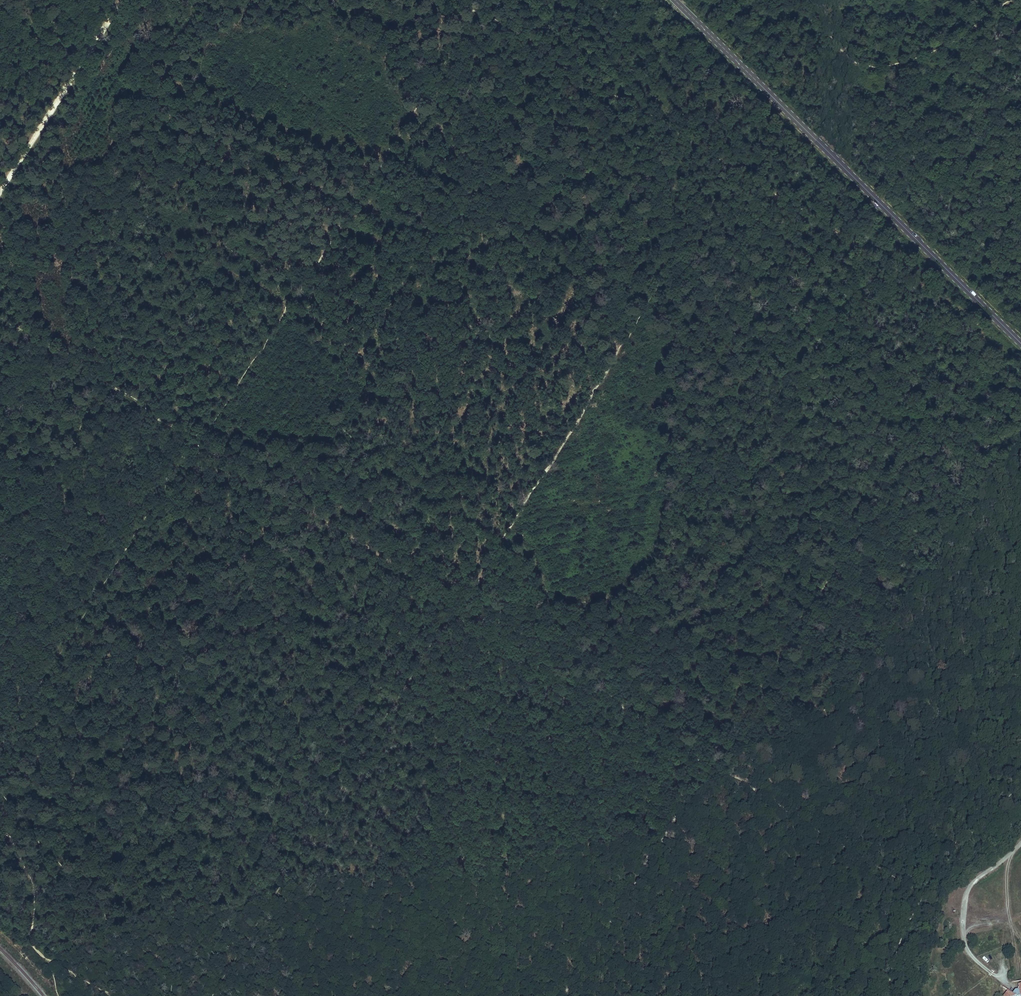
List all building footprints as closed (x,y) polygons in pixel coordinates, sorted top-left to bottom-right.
[(1016,984),(1017,988),(1012,994),(1008,992),(1005,995),(1020,995),(1020,984),(1016,984)]
